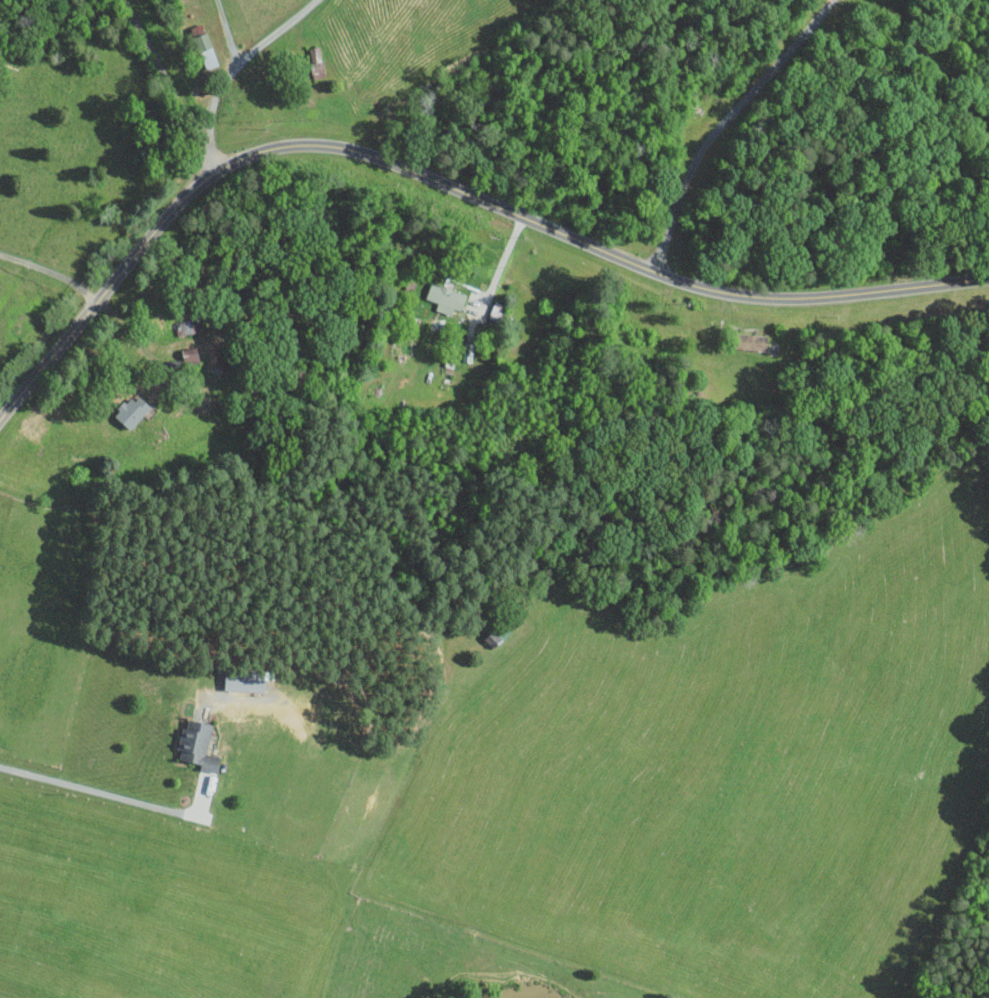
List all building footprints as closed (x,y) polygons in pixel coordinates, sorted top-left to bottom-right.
[(205,69),(217,65),(207,32),(195,35),(205,69)] [(461,311),(467,295),(431,281),(425,298),(438,302),(435,309),(451,315),(454,308),(461,311)] [(767,350),(767,335),(736,334),(736,349),(767,350)] [(129,431),(151,407),(135,393),(114,416),(129,431)] [(264,670),(224,669),(224,689),(263,690),(264,670)] [(211,722),(187,718),(186,726),(182,725),(177,758),(200,761),(199,769),(217,771),(219,754),(206,753),(211,722)]
